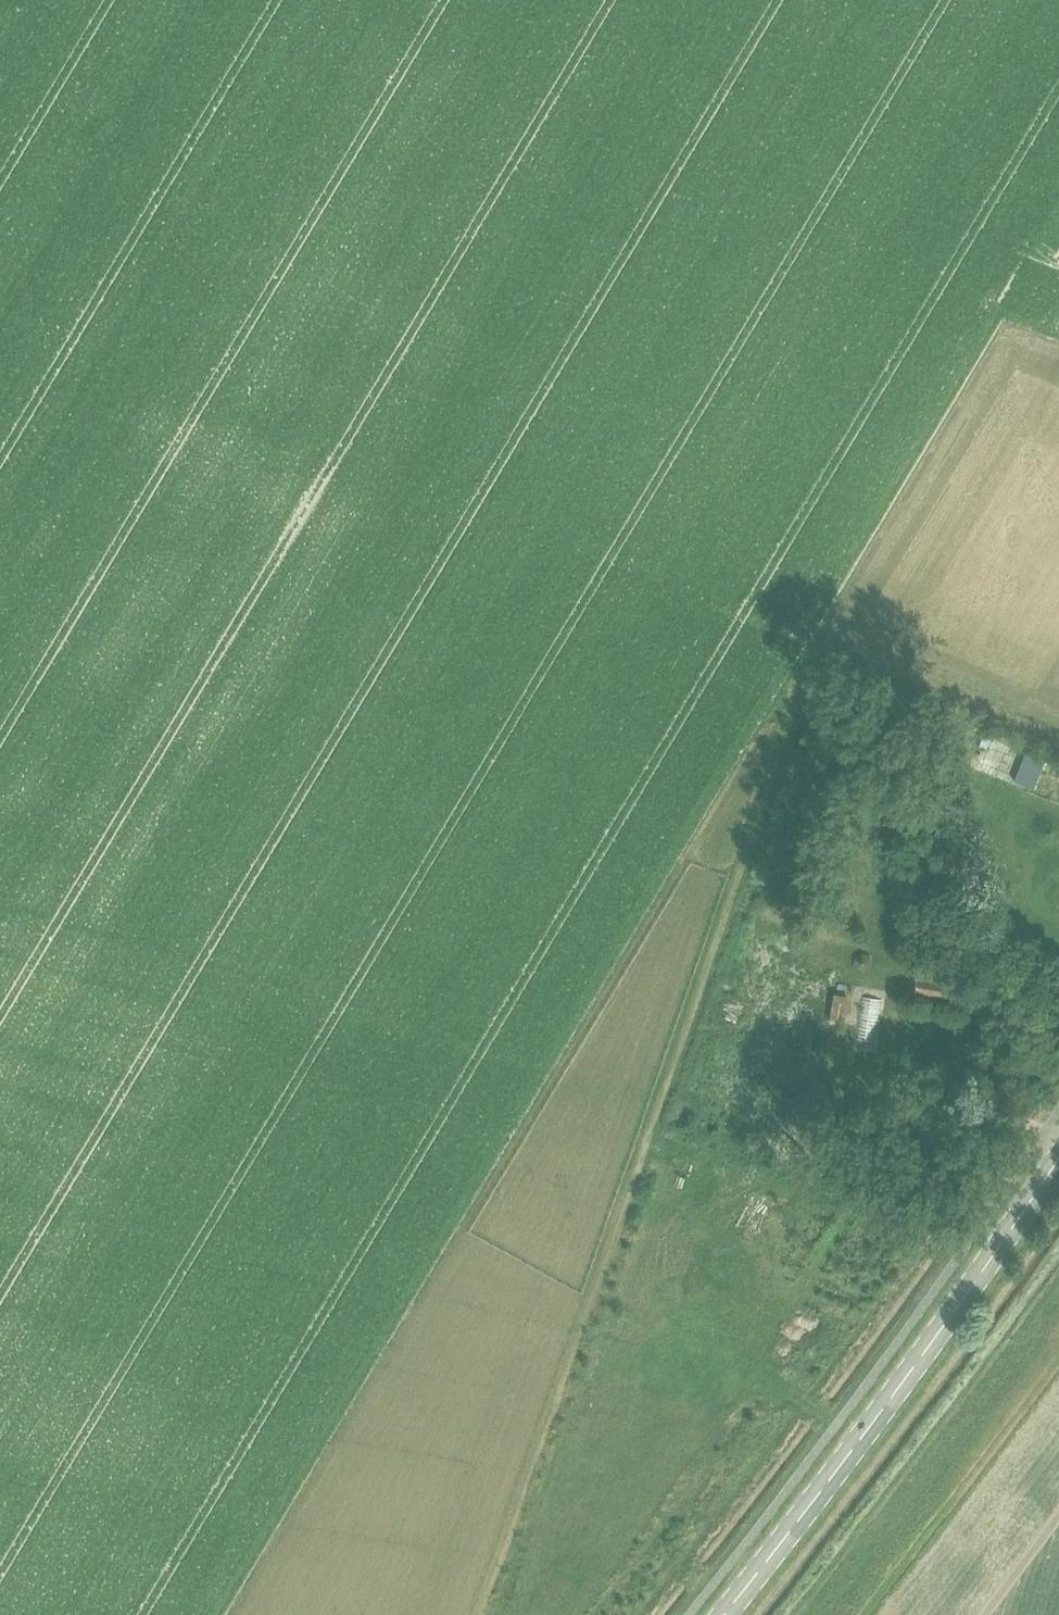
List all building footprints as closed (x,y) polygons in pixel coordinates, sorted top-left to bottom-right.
[(862,955),(855,959),(856,968),(864,971),(870,966),(870,959),(862,955)] [(958,1003),(962,978),(941,975),(944,961),(921,958),(915,995),(958,1003)] [(844,1023),(848,995),(834,993),(830,1021),(844,1023)] [(863,998),(856,1038),(874,1041),(881,1000),(863,998)]
